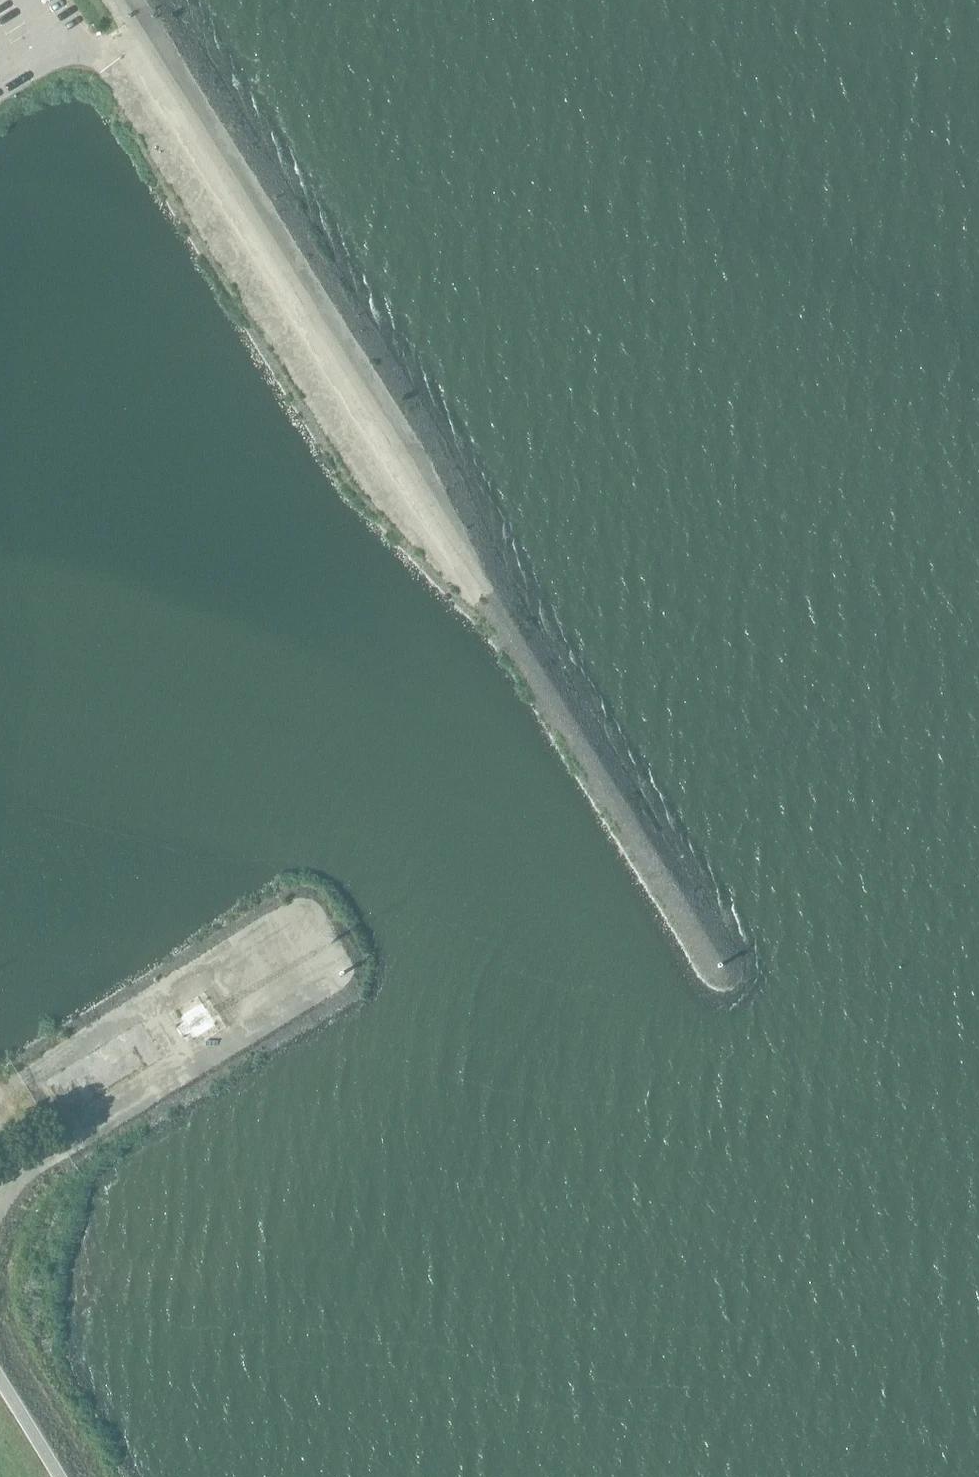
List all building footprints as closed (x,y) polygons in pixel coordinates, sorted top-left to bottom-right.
[(170,1013),(183,1040),(217,1024),(205,997),(170,1013)] [(142,1021),(84,1055),(104,1089),(124,1076),(116,1063),(133,1053),(138,1061),(159,1049),(142,1021)]
